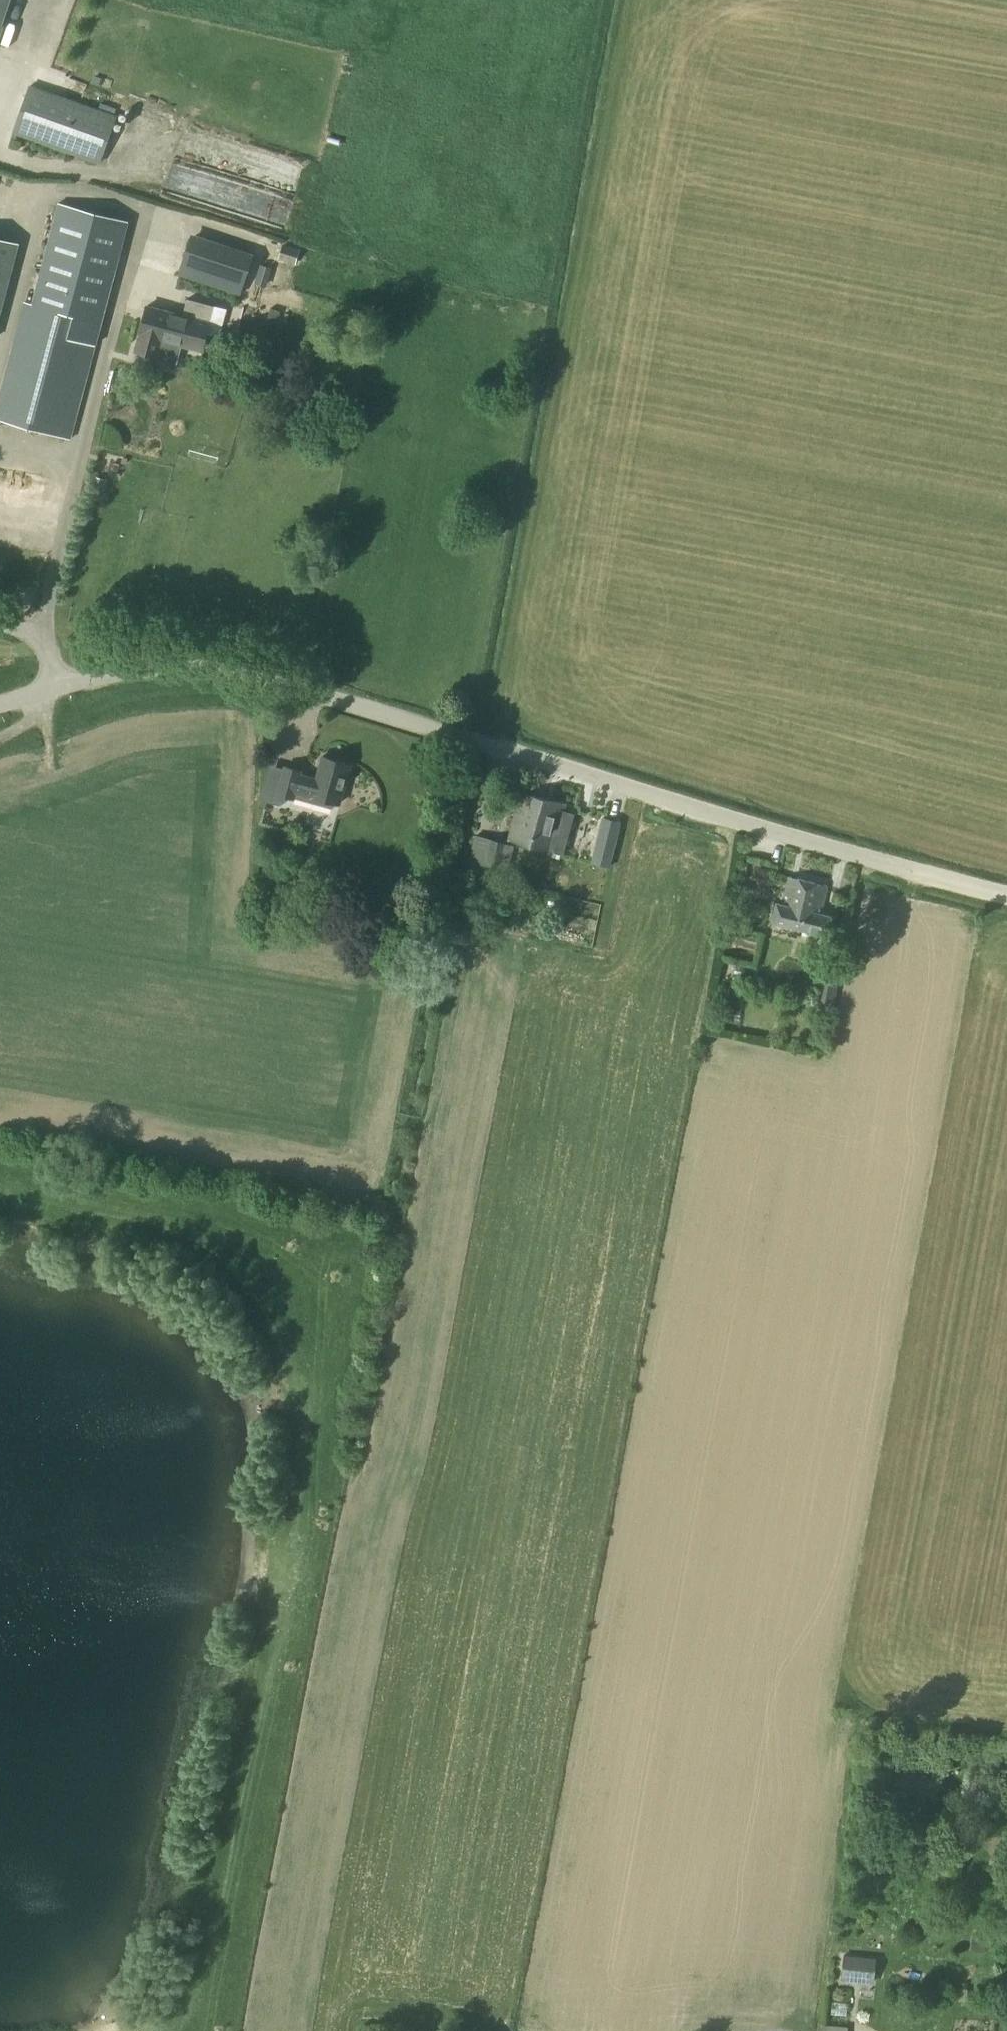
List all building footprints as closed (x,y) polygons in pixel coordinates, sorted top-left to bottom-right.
[(14,133),(99,164),(116,117),(31,86),(14,133)] [(71,440),(114,275),(117,276),(131,223),(58,203),(31,304),(23,302),(0,387),(0,420),(71,440)] [(252,260),(190,239),(178,275),(240,296),(252,260)] [(24,247),(0,241),(0,336),(24,247)] [(216,306),(216,334),(230,335),(231,306),(216,306)] [(140,334),(141,334),(136,352),(177,363),(182,345),(204,351),(211,324),(148,308),(140,334)] [(280,322),(271,319),(268,329),(278,332),(280,322)] [(261,800),(308,813),(306,823),(332,830),(350,767),(322,759),(316,779),(301,775),(302,772),(283,767),(282,770),(270,767),(261,800)] [(531,846),(543,799),(521,794),(514,819),(512,818),(508,820),(507,824),(509,827),(512,828),(509,840),(531,846)] [(576,815),(563,811),(564,805),(543,799),(531,846),(565,855),(576,815)] [(602,818),(592,858),(613,863),(623,824),(602,818)] [(469,876),(488,879),(492,866),(509,870),(514,847),(476,838),(469,876)] [(773,922),(826,935),(830,918),(820,915),(827,887),(788,877),(781,906),(777,905),(773,922)] [(874,1973),(876,1959),(845,1956),(843,1969),(874,1973)]
